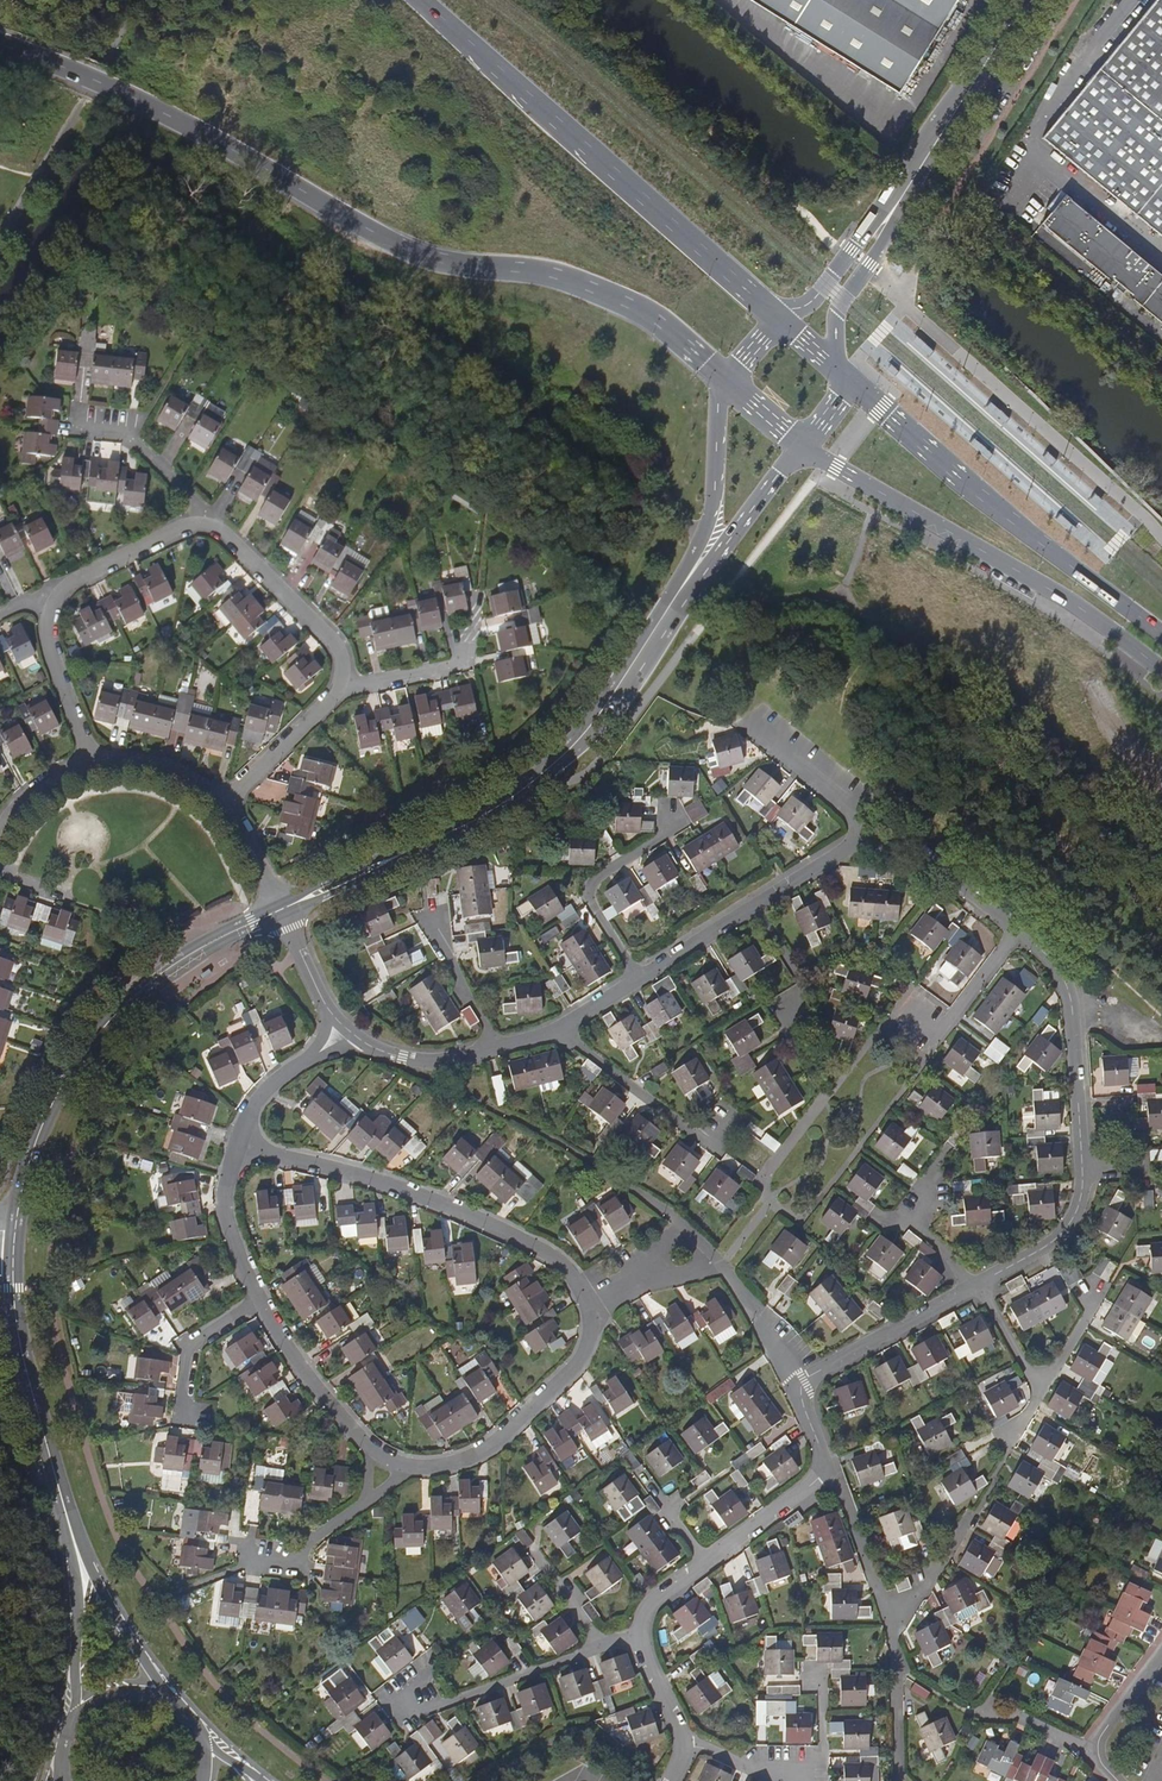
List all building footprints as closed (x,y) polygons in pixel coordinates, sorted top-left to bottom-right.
[(900,90),(956,0),(756,0),(900,90)] [(1044,138),(1161,236),(1161,0),(1158,0),(1044,138)] [(1074,196),(1051,225),(1161,317),(1161,269),(1074,196)] [(154,300),(143,293),(138,300),(149,307),(154,300)] [(154,300),(151,305),(159,310),(162,305),(154,300)] [(76,363),(84,364),(87,339),(79,338),(78,353),(57,350),(53,379),(74,381),(76,363)] [(96,340),(87,339),(84,364),(93,365),(90,383),(110,386),(114,357),(105,356),(106,347),(95,346),(96,340)] [(131,389),(132,381),(133,376),(145,377),(148,357),(136,355),(135,359),(114,357),(110,386),(131,389)] [(184,413),(192,418),(199,405),(193,400),(190,404),(172,393),(157,418),(175,429),(184,413)] [(41,420),(40,428),(56,430),(57,423),(49,422),(51,412),(59,413),(61,403),(29,398),(27,418),(41,420)] [(206,409),(199,405),(192,418),(198,422),(188,438),(206,449),(222,424),(204,413),(206,409)] [(55,437),(56,430),(40,428),(39,435),(25,433),(22,454),(19,453),(18,464),(33,466),(34,455),(54,458),(55,447),(47,446),(48,436),(55,437)] [(235,466),(241,471),(250,458),(255,450),(247,446),(241,456),(223,446),(208,471),(225,482),(235,466)] [(81,477),(89,478),(91,462),(83,461),(82,468),(73,466),(75,459),(63,457),(61,474),(52,473),(50,487),(80,491),(81,477)] [(112,509),(115,490),(117,469),(118,464),(107,463),(106,471),(98,470),(99,458),(91,457),(91,462),(89,478),(85,506),(112,509)] [(256,462),(250,458),(241,471),(248,475),(238,491),(256,501),(260,494),(268,481),(271,476),(254,465),(256,462)] [(126,469),(117,469),(115,490),(123,492),(121,506),(141,509),(146,477),(134,476),(134,483),(124,482),(126,469)] [(276,486),(268,481),(260,494),(268,499),(259,514),(276,525),(291,500),(274,489),(276,486)] [(307,536),(314,541),(322,528),(315,524),(312,527),(310,526),(315,519),(300,509),(277,546),(294,556),(307,536)] [(20,523),(12,527),(19,541),(27,537),(35,554),(54,545),(40,518),(22,527),(20,523)] [(327,521),(322,528),(314,541),(320,545),(311,561),(328,571),(333,563),(341,550),(344,546),(326,535),(333,524),(327,521)] [(7,558),(24,550),(19,541),(12,527),(11,522),(0,527),(0,546),(7,558)] [(348,554),(341,550),(333,563),(340,567),(331,583),(348,594),(364,569),(346,558),(348,554)] [(220,595),(225,591),(232,585),(228,580),(222,584),(216,576),(223,571),(216,562),(191,583),(204,599),(215,590),(220,595)] [(459,568),(461,577),(462,581),(441,585),(446,610),(447,615),(468,610),(465,591),(472,590),(467,567),(459,568)] [(134,581),(141,595),(148,592),(155,605),(173,595),(159,568),(149,573),(152,580),(144,584),(141,577),(134,581)] [(219,607),(231,622),(256,602),(249,593),(243,599),(237,591),(241,587),(237,581),(232,585),(225,591),(230,598),(219,607)] [(513,613),(514,621),(529,618),(528,610),(523,611),(517,581),(501,584),(503,593),(490,596),(495,617),(513,613)] [(446,610),(441,585),(441,584),(433,586),(435,596),(415,600),(416,607),(419,621),(422,631),(442,626),(439,612),(446,610)] [(111,595),(104,599),(112,614),(119,610),(125,623),(143,613),(128,585),(119,589),(123,597),(114,601),(111,595)] [(79,610),(82,616),(83,620),(74,625),(83,644),(112,629),(105,617),(112,614),(104,599),(98,602),(101,608),(92,613),(88,605),(79,610)] [(261,635),(267,630),(273,624),(269,618),(264,623),(257,615),(263,610),(256,602),(231,622),(245,639),(257,629),(261,635)] [(537,605),(528,610),(529,618),(514,621),(516,629),(498,633),(502,652),(513,650),(528,647),(532,646),(539,644),(535,625),(541,624),(537,605)] [(412,623),(419,621),(416,607),(409,608),(409,612),(389,616),(396,645),(416,641),(414,633),(412,623)] [(72,621),(74,625),(83,620),(82,616),(72,621)] [(396,645),(389,616),(369,621),(369,617),(355,620),(359,638),(372,636),(375,650),(396,645)] [(278,620),(273,624),(267,630),(272,637),(260,646),(272,662),(298,641),(291,632),(284,638),(278,631),(283,626),(278,620)] [(414,633),(422,631),(419,621),(412,623),(414,633)] [(0,639),(0,651),(2,655),(9,652),(16,665),(34,655),(20,627),(10,632),(14,640),(6,644),(2,638),(0,639)] [(296,663),(284,672),(297,688),(322,668),(315,660),(309,665),(303,658),(308,653),(304,647),(292,657),(296,663)] [(530,655),(528,647),(513,650),(514,658),(496,662),(500,682),(529,676),(525,656),(530,655)] [(449,690),(441,692),(445,708),(453,706),(456,720),(476,715),(469,684),(458,687),(460,695),(451,697),(449,690)] [(119,706),(126,707),(130,693),(122,692),(121,696),(100,691),(94,720),(114,724),(119,706)] [(438,709),(445,708),(441,692),(435,693),(435,695),(425,697),(425,695),(414,697),(421,728),(441,724),(438,709)] [(137,695),(130,693),(126,707),(134,710),(130,728),(149,733),(156,703),(137,699),(137,695)] [(158,704),(156,703),(149,733),(170,737),(174,719),(182,721),(187,695),(180,693),(178,701),(159,696),(158,704)] [(195,697),(187,695),(182,721),(189,722),(185,741),(205,746),(211,716),(192,712),(195,697)] [(23,706),(15,710),(25,727),(33,723),(40,735),(58,725),(43,699),(25,710),(23,706)] [(267,723),(278,725),(283,702),(272,700),(270,707),(249,702),(243,731),(264,735),(265,729),(267,723)] [(389,709),(381,711),(385,731),(394,729),(396,741),(416,737),(408,705),(397,708),(399,716),(391,718),(389,709)] [(378,733),(385,731),(381,711),(374,713),(376,722),(366,724),(365,716),(353,718),(361,749),(381,745),(378,733)] [(211,716),(205,746),(225,750),(228,737),(239,740),(243,720),(233,717),(232,722),(211,716)] [(4,741),(14,757),(31,747),(16,721),(0,730),(0,743),(4,741)] [(276,732),(278,725),(267,723),(265,729),(276,732)] [(442,732),(441,724),(421,728),(423,737),(442,732)] [(730,764),(745,759),(738,734),(713,741),(720,765),(712,768),(715,777),(732,772),(730,764)] [(181,753),(184,743),(169,739),(166,750),(181,753)] [(288,777),(287,784),(307,790),(313,791),(315,784),(329,788),(334,769),(304,760),(301,771),(308,773),(306,781),(288,777)] [(694,770),(669,769),(668,794),(693,795),(694,770)] [(759,813),(766,818),(777,804),(770,798),(781,785),(761,769),(736,800),(744,806),(752,796),(764,806),(759,813)] [(305,797),(307,790),(287,784),(285,791),(296,795),(294,804),(285,802),(283,812),(314,820),(319,801),(305,797)] [(651,805),(651,797),(632,796),(632,805),(616,805),(615,830),(654,831),(655,822),(641,821),(641,806),(651,805)] [(784,810),(777,804),(766,818),(773,824),(778,817),(809,841),(814,834),(804,826),(814,813),(795,797),(784,810)] [(700,801),(685,809),(689,817),(704,807),(700,801)] [(709,815),(704,807),(689,817),(693,824),(709,815)] [(308,841),(314,820),(283,812),(280,823),(288,826),(285,835),(279,833),(277,840),(292,844),(295,837),(308,841)] [(724,822),(703,836),(716,857),(737,843),(724,822)] [(607,849),(615,844),(605,829),(604,829),(597,833),(607,849)] [(695,870),(716,857),(703,836),(681,849),(695,870)] [(594,864),(595,839),(570,838),(569,863),(594,864)] [(652,882),(644,887),(654,902),(662,898),(657,889),(665,884),(676,878),(678,876),(665,855),(644,868),(652,882)] [(459,869),(462,894),(487,890),(495,889),(493,871),(485,872),(484,865),(459,869)] [(859,876),(877,878),(878,869),(864,868),(860,867),(859,876)] [(895,879),(896,870),(878,869),(877,878),(895,879)] [(696,873),(689,878),(698,893),(706,888),(696,873)] [(613,905),(602,912),(607,920),(640,900),(645,908),(654,902),(644,887),(636,892),(627,878),(606,892),(613,905)] [(680,884),(676,878),(665,884),(669,891),(680,884)] [(435,879),(427,879),(428,897),(437,896),(435,879)] [(554,915),(559,923),(574,913),(570,906),(561,911),(547,888),(515,909),(520,917),(531,910),(539,924),(554,915)] [(491,916),(487,890),(462,894),(466,918),(491,916)] [(849,915),(874,917),(876,892),(851,890),(849,915)] [(824,911),(833,908),(825,891),(817,894),(820,903),(806,909),(801,898),(792,902),(813,950),(822,946),(817,933),(831,927),(824,911)] [(901,894),(876,892),(874,917),(899,919),(901,894)] [(364,940),(367,948),(384,940),(380,932),(395,925),(388,910),(400,905),(397,896),(362,913),(372,936),(364,940)] [(44,907),(38,905),(38,906),(28,903),(30,900),(18,897),(16,904),(7,901),(0,920),(0,924),(28,934),(33,920),(40,922),(44,907)] [(942,937),(950,942),(961,928),(953,922),(947,930),(934,920),(942,909),(934,903),(911,934),(932,950),(942,937)] [(52,909),(44,907),(40,922),(47,924),(42,939),(70,948),(78,928),(68,924),(72,915),(62,911),(61,914),(51,911),(52,909)] [(579,921),(574,913),(559,923),(563,930),(579,921)] [(466,926),(467,934),(485,932),(483,924),(466,926)] [(968,934),(961,928),(950,942),(957,948),(940,971),(953,980),(951,982),(959,988),(982,957),(962,941),(968,934)] [(560,944),(573,966),(595,952),(581,931),(560,944)] [(486,941),(485,932),(467,934),(468,943),(478,942),(481,967),(520,962),(519,953),(505,954),(503,939),(486,941)] [(739,975),(732,980),(741,995),(748,990),(744,982),(777,962),(773,954),(760,960),(745,937),(737,942),(744,952),(730,960),(739,975)] [(388,949),(384,940),(367,948),(371,956),(379,952),(390,975),(425,959),(422,951),(409,956),(403,942),(388,949)] [(3,981),(7,982),(14,963),(5,960),(6,953),(0,951),(0,980),(3,981)] [(609,974),(595,952),(573,966),(587,987),(609,974)] [(833,989),(830,998),(847,1003),(850,995),(867,1000),(871,986),(883,989),(887,980),(837,964),(835,973),(847,978),(842,992),(833,989)] [(733,1000),(741,995),(732,980),(724,985),(715,971),(693,985),(714,1018),(721,1013),(714,1001),(728,992),(733,1000)] [(1035,982),(1021,971),(1016,978),(1030,989),(1035,982)] [(571,989),(561,974),(553,979),(563,994),(571,989)] [(246,976),(239,979),(243,988),(250,985),(252,990),(264,985),(259,975),(248,980),(246,976)] [(411,989),(425,1011),(447,997),(433,975),(411,989)] [(556,998),(563,994),(553,979),(546,983),(556,998)] [(1006,979),(990,999),(1010,1014),(1025,994),(1006,979)] [(3,981),(0,980),(0,1011),(1,1011),(6,1013),(13,993),(0,989),(3,981)] [(654,1019),(647,1024),(656,1039),(664,1035),(660,1027),(681,1014),(661,981),(653,987),(660,998),(647,1006),(654,1019)] [(494,1006),(495,1016),(534,1010),(531,985),(506,988),(507,1004),(494,1006)] [(397,997),(393,989),(377,999),(382,1006),(397,997)] [(460,1018),(447,997),(425,1011),(438,1032),(460,1018)] [(844,1012),(847,1003),(830,998),(827,1006),(837,1010),(831,1026),(819,1022),(815,1032),(845,1042),(841,1054),(849,1057),(862,1018),(844,1012)] [(994,1035),(1010,1014),(990,999),(975,1020),(994,1035)] [(472,1026),(480,1022),(470,1006),(462,1011),(472,1026)] [(1049,1011),(1042,1006),(1033,1018),(1040,1023),(1049,1011)] [(256,1011),(250,1014),(260,1038),(267,1035),(274,1052),(293,1043),(281,1016),(262,1024),(256,1011)] [(648,1044),(656,1039),(647,1024),(639,1029),(631,1016),(618,1024),(610,1013),(602,1018),(630,1062),(638,1057),(631,1046),(644,1038),(648,1044)] [(731,1060),(736,1069),(752,1059),(747,1051),(760,1042),(752,1028),(764,1021),(759,1013),(726,1034),(739,1055),(731,1060)] [(253,1042),(260,1038),(250,1014),(242,1018),(248,1031),(229,1039),(239,1061),(241,1067),(260,1058),(253,1042)] [(6,1043),(12,1023),(0,1019),(0,1041),(6,1043)] [(9,1039),(17,1040),(20,1025),(12,1024),(9,1039)] [(1017,1066),(1024,1071),(1033,1061),(1045,1070),(1060,1050),(1048,1041),(1057,1030),(1049,1024),(1017,1066)] [(995,1038),(990,1045),(1004,1056),(1009,1049),(995,1038)] [(239,1061),(229,1039),(219,1043),(221,1048),(225,1048),(227,1053),(208,1061),(221,1089),(239,1080),(232,1064),(239,1061)] [(979,1055),(959,1040),(943,1060),(974,1084),(980,1076),(969,1068),(979,1055)] [(985,1052),(999,1063),(1004,1056),(990,1045),(985,1052)] [(558,1052),(534,1058),(540,1083),(558,1078),(564,1077),(558,1052)] [(516,1088),(540,1083),(534,1058),(510,1064),(516,1088)] [(1104,1085),(1129,1083),(1129,1079),(1128,1058),(1103,1060),(1104,1085)] [(583,1066),(596,1077),(602,1070),(588,1059),(583,1066)] [(675,1072),(695,1105),(703,1099),(696,1088),(709,1080),(696,1059),(675,1072)] [(757,1067),(752,1059),(736,1069),(741,1077),(757,1067)] [(754,1073),(767,1095),(789,1081),(776,1060),(754,1073)] [(672,1068),(667,1061),(652,1070),(656,1078),(672,1068)] [(1128,1062),(1129,1079),(1136,1079),(1139,1076),(1138,1061),(1128,1062)] [(299,1111),(315,1124),(335,1102),(320,1089),(324,1084),(315,1076),(302,1090),(311,1098),(299,1111)] [(501,1076),(493,1079),(499,1106),(500,1106),(508,1104),(501,1076)] [(558,1078),(540,1083),(542,1091),(558,1087),(560,1085),(558,1078)] [(803,1102),(789,1081),(767,1095),(781,1116),(803,1102)] [(1138,1086),(1138,1094),(1156,1093),(1156,1085),(1138,1086)] [(926,1099),(915,1090),(909,1098),(940,1122),(955,1102),(935,1087),(926,1099)] [(598,1141),(605,1146),(621,1124),(614,1119),(624,1106),(603,1090),(594,1103),(583,1095),(577,1102),(609,1126),(598,1141)] [(1026,1130),(1027,1138),(1045,1137),(1045,1128),(1061,1127),(1059,1092),(1043,1093),(1043,1090),(1033,1090),(1035,1129),(1026,1130)] [(174,1152),(172,1159),(186,1164),(188,1157),(199,1160),(205,1141),(188,1136),(193,1120),(210,1125),(216,1107),(205,1103),(207,1097),(193,1092),(191,1099),(187,1098),(181,1116),(177,1115),(173,1131),(176,1132),(170,1151),(174,1152)] [(1156,1093),(1138,1094),(1138,1103),(1147,1102),(1149,1119),(1136,1120),(1136,1129),(1161,1128),(1161,1102),(1156,1102),(1156,1093)] [(341,1095),(335,1102),(351,1117),(357,1110),(341,1095)] [(359,1107),(357,1110),(351,1117),(335,1102),(315,1124),(331,1139),(343,1126),(349,1131),(365,1113),(359,1107)] [(379,1143),(390,1131),(383,1125),(381,1127),(365,1113),(349,1131),(345,1136),(360,1150),(373,1137),(379,1143)] [(623,1137),(655,1160),(661,1152),(649,1144),(658,1132),(639,1117),(629,1130),(621,1124),(605,1146),(612,1152),(623,1137)] [(896,1163),(922,1130),(913,1123),(906,1132),(894,1123),(875,1147),(896,1163)] [(395,1125),(390,1131),(379,1143),(375,1147),(390,1161),(403,1147),(416,1159),(426,1147),(413,1136),(411,1138),(395,1125)] [(959,1127),(948,1141),(955,1147),(967,1132),(959,1127)] [(970,1134),(974,1174),(988,1173),(987,1159),(1003,1158),(1001,1132),(970,1134)] [(475,1163),(481,1157),(485,1152),(479,1147),(477,1149),(462,1136),(441,1159),(457,1172),(469,1158),(475,1163)] [(1046,1146),(1045,1137),(1027,1138),(1027,1147),(1037,1147),(1039,1172),(1064,1170),(1062,1144),(1046,1146)] [(497,1139),(485,1152),(481,1157),(487,1163),(475,1177),(491,1190),(506,1204),(516,1193),(527,1203),(544,1185),(532,1175),(526,1181),(511,1168),(505,1162),(510,1158),(500,1149),(503,1145),(497,1139)] [(679,1188),(686,1194),(697,1179),(690,1174),(699,1162),(678,1146),(664,1166),(684,1182),(679,1188)] [(1151,1151),(1151,1161),(1161,1160),(1161,1151),(1151,1151)] [(532,1175),(517,1162),(511,1168),(526,1181),(532,1175)] [(860,1197),(856,1202),(871,1213),(877,1206),(870,1201),(887,1180),(866,1163),(848,1186),(860,1197)] [(737,1172),(752,1183),(757,1177),(742,1165),(737,1172)] [(902,1166),(897,1173),(911,1185),(917,1177),(902,1166)] [(738,1186),(718,1170),(703,1190),(734,1214),(740,1207),(729,1198),(738,1186)] [(183,1211),(199,1208),(197,1200),(190,1201),(188,1192),(197,1190),(195,1180),(185,1182),(184,1174),(163,1178),(168,1205),(181,1202),(183,1211)] [(954,1183),(955,1192),(974,1190),(973,1181),(954,1183)] [(291,1186),(285,1187),(286,1203),(293,1203),(295,1217),(315,1214),(311,1183),(301,1184),(302,1193),(292,1194),(291,1186)] [(1038,1193),(1037,1184),(1011,1186),(1007,1186),(1008,1195),(1029,1194),(1031,1219),(1056,1217),(1054,1191),(1038,1193)] [(286,1203),(285,1187),(277,1188),(278,1196),(268,1197),(267,1188),(257,1189),(261,1221),(280,1219),(279,1204),(286,1203)] [(974,1198),(974,1190),(955,1192),(956,1200),(964,1200),(966,1216),(952,1217),(953,1227),(1005,1222),(1004,1213),(991,1214),(990,1197),(974,1198)] [(1099,1224),(1120,1237),(1133,1216),(1121,1208),(1128,1196),(1119,1191),(1099,1224)] [(1154,1209),(1153,1191),(1145,1192),(1146,1210),(1154,1209)] [(1136,1192),(1137,1211),(1146,1210),(1145,1192),(1136,1192)] [(594,1202),(587,1207),(595,1220),(603,1215),(613,1231),(630,1220),(628,1217),(635,1212),(627,1199),(619,1204),(612,1194),(596,1205),(594,1202)] [(857,1215),(865,1220),(871,1213),(856,1202),(850,1209),(838,1200),(822,1220),(834,1230),(827,1241),(834,1246),(857,1215)] [(358,1236),(358,1237),(378,1235),(375,1216),(374,1203),(363,1204),(364,1213),(355,1215),(354,1207),(337,1209),(339,1228),(342,1228),(356,1226),(358,1236)] [(595,1220),(587,1207),(580,1212),(582,1215),(565,1227),(582,1252),(599,1241),(589,1225),(595,1220)] [(200,1216),(199,1208),(183,1211),(185,1219),(171,1221),(175,1240),(205,1234),(203,1224),(195,1226),(193,1217),(200,1216)] [(383,1215),(375,1216),(378,1235),(378,1237),(386,1236),(387,1250),(407,1247),(403,1217),(393,1218),(394,1227),(385,1228),(383,1215)] [(358,1236),(356,1226),(342,1228),(343,1238),(358,1236)] [(425,1262),(445,1260),(444,1246),(442,1229),(430,1230),(431,1239),(422,1240),(421,1232),(421,1228),(412,1229),(415,1249),(423,1248),(425,1262)] [(763,1261),(770,1267),(778,1256),(791,1266),(807,1245),(786,1230),(763,1261)] [(903,1238),(917,1249),(923,1241),(909,1230),(903,1238)] [(904,1250),(884,1235),(868,1255),(888,1270),(904,1250)] [(931,1260),(937,1252),(923,1241),(917,1249),(931,1260)] [(452,1245),(444,1246),(445,1260),(446,1263),(454,1262),(455,1275),(475,1273),(471,1242),(460,1243),(461,1252),(453,1253),(452,1245)] [(1138,1247),(1138,1256),(1151,1256),(1152,1272),(1161,1272),(1161,1245),(1138,1247)] [(189,1263),(172,1274),(189,1300),(206,1289),(198,1277),(200,1275),(208,1270),(197,1252),(186,1260),(189,1263)] [(292,1301),(318,1285),(325,1280),(315,1266),(308,1270),(307,1268),(310,1266),(305,1258),(287,1269),(293,1277),(286,1281),(281,1284),(292,1301)] [(1094,1273),(1102,1277),(1111,1262),(1104,1258),(1094,1273)] [(942,1276),(922,1260),(907,1281),(926,1296),(942,1276)] [(1109,1282),(1119,1267),(1111,1262),(1102,1277),(1109,1282)] [(1076,1282),(1084,1278),(1076,1263),(1068,1267),(1076,1282)] [(516,1307),(542,1291),(536,1281),(529,1286),(524,1279),(531,1274),(524,1264),(503,1278),(509,1287),(505,1290),(516,1307)] [(1060,1272),(1069,1287),(1076,1282),(1068,1267),(1060,1272)] [(281,1273),(286,1281),(293,1277),(287,1269),(281,1273)] [(172,1311),(189,1300),(172,1274),(155,1286),(153,1283),(146,1288),(155,1301),(162,1296),(167,1305),(172,1311)] [(198,1277),(206,1289),(208,1287),(200,1275),(198,1277)] [(778,1290),(785,1296),(795,1281),(789,1276),(778,1290)] [(811,1292),(827,1312),(846,1296),(830,1276),(811,1292)] [(1011,1292),(1026,1283),(1022,1276),(1007,1284),(1011,1292)] [(802,1287),(795,1281),(785,1296),(792,1301),(802,1287)] [(1055,1284),(1033,1295),(1045,1318),(1067,1305),(1055,1284)] [(321,1315),(335,1306),(331,1300),(328,1302),(318,1285),(292,1301),(302,1318),(318,1309),(321,1315)] [(1131,1285),(1118,1307),(1139,1320),(1152,1298),(1131,1285)] [(155,1301),(146,1288),(139,1292),(141,1295),(124,1306),(142,1332),(158,1321),(154,1314),(148,1305),(155,1301)] [(544,1324),(551,1319),(557,1315),(553,1309),(546,1313),(541,1305),(548,1300),(542,1291),(516,1307),(527,1325),(539,1317),(544,1324)] [(1023,1330),(1045,1318),(1033,1295),(1010,1308),(1023,1330)] [(160,1310),(167,1305),(162,1296),(155,1301),(160,1310)] [(862,1315),(846,1296),(827,1312),(842,1331),(862,1315)] [(656,1337),(662,1333),(669,1329),(676,1341),(677,1340),(682,1347),(697,1337),(692,1329),(698,1326),(704,1321),(719,1343),(735,1333),(730,1326),(731,1325),(729,1322),(734,1318),(726,1306),(721,1309),(713,1298),(705,1304),(709,1311),(701,1317),(697,1311),(691,1314),(685,1318),(676,1304),(667,1309),(672,1317),(664,1322),(660,1315),(653,1320),(647,1324),(651,1331),(643,1335),(639,1329),(618,1342),(631,1361),(643,1353),(647,1360),(663,1349),(656,1337)] [(154,1314),(160,1310),(155,1301),(148,1305),(154,1314)] [(883,1320),(888,1312),(876,1303),(873,1301),(868,1308),(883,1320)] [(351,1331),(365,1322),(361,1315),(353,1320),(341,1303),(335,1306),(321,1315),(314,1319),(326,1337),(347,1324),(351,1331)] [(1126,1341),(1139,1320),(1118,1307),(1105,1328),(1126,1341)] [(960,1320),(955,1312),(939,1321),(944,1329),(960,1320)] [(966,1344),(955,1350),(960,1359),(994,1341),(982,1318),(959,1331),(966,1344)] [(557,1329),(551,1319),(544,1324),(526,1336),(536,1352),(548,1345),(553,1352),(566,1343),(561,1337),(555,1341),(550,1333),(557,1329)] [(1139,1320),(1126,1341),(1131,1344),(1135,1343),(1147,1324),(1139,1320)] [(370,1329),(365,1322),(351,1331),(356,1338),(340,1347),(351,1365),(358,1360),(372,1352),(377,1349),(366,1331),(370,1329)] [(250,1331),(225,1349),(236,1365),(248,1356),(253,1363),(265,1354),(261,1348),(254,1352),(249,1346),(256,1340),(250,1331)] [(921,1363),(913,1367),(922,1383),(930,1379),(926,1371),(948,1358),(936,1337),(914,1349),(921,1363)] [(1085,1376),(1081,1384),(1102,1397),(1107,1389),(1102,1386),(1115,1365),(1106,1359),(1113,1347),(1106,1343),(1098,1354),(1085,1346),(1072,1367),(1085,1376)] [(347,1377),(358,1394),(385,1378),(374,1361),(376,1359),(372,1352),(358,1360),(362,1368),(347,1377)] [(463,1377),(467,1383),(475,1396),(480,1403),(497,1391),(486,1376),(497,1368),(488,1355),(478,1362),(480,1366),(463,1377)] [(914,1387),(922,1383),(913,1367),(906,1371),(898,1357),(875,1370),(887,1392),(910,1379),(914,1387)] [(169,1363),(139,1359),(136,1378),(150,1380),(148,1395),(134,1393),(131,1413),(162,1417),(164,1407),(154,1406),(156,1396),(164,1397),(164,1395),(165,1382),(157,1381),(158,1372),(168,1373),(169,1363)] [(269,1386),(274,1393),(286,1384),(281,1377),(274,1382),(269,1374),(276,1370),(270,1361),(256,1372),(253,1367),(237,1378),(240,1383),(245,1379),(256,1395),(269,1386)] [(615,1413),(632,1401),(614,1375),(605,1381),(610,1389),(603,1394),(597,1385),(591,1390),(601,1405),(607,1401),(615,1413)] [(988,1422),(993,1431),(1008,1422),(1004,1414),(1018,1406),(1011,1391),(1023,1384),(1019,1376),(984,1395),(997,1417),(988,1422)] [(395,1396),(385,1378),(358,1394),(369,1412),(383,1403),(390,1413),(406,1403),(399,1393),(395,1396)] [(736,1386),(730,1379),(705,1397),(711,1404),(721,1397),(736,1386)] [(739,1421),(746,1416),(767,1401),(752,1381),(732,1396),(737,1403),(730,1408),(739,1421)] [(469,1400),(475,1396),(467,1383),(460,1388),(462,1391),(445,1402),(462,1427),(479,1416),(469,1400)] [(826,1410),(828,1420),(866,1407),(859,1383),(834,1391),(839,1406),(826,1410)] [(1098,1404),(1102,1397),(1081,1384),(1077,1391),(1063,1383),(1049,1405),(1070,1417),(1084,1396),(1098,1404)] [(290,1390),(286,1384),(274,1393),(278,1399),(265,1408),(277,1424),(302,1406),(296,1398),(289,1403),(283,1395),(290,1390)] [(782,1421),(767,1401),(746,1416),(761,1437),(782,1421)] [(462,1427),(445,1402),(427,1414),(422,1406),(416,1410),(421,1418),(419,1419),(428,1432),(436,1427),(444,1439),(462,1427)] [(565,1414),(576,1432),(582,1428),(596,1448),(612,1437),(590,1403),(581,1408),(586,1416),(578,1421),(571,1410),(565,1414)] [(925,1428),(919,1416),(911,1420),(929,1454),(952,1442),(944,1429),(956,1422),(952,1413),(925,1428)] [(570,1436),(576,1432),(565,1414),(559,1418),(562,1423),(562,1424),(565,1429),(557,1435),(552,1427),(544,1432),(561,1458),(577,1448),(570,1436)] [(701,1459),(733,1436),(728,1429),(728,1428),(716,1436),(707,1423),(686,1438),(701,1459)] [(1045,1456),(1040,1464),(1062,1477),(1067,1469),(1053,1461),(1065,1440),(1044,1427),(1031,1447),(1045,1456)] [(194,1456),(196,1440),(188,1439),(187,1446),(178,1445),(179,1436),(169,1434),(168,1447),(160,1446),(157,1460),(165,1461),(165,1465),(184,1468),(186,1455),(194,1456)] [(862,1440),(865,1448),(882,1442),(879,1434),(862,1440)] [(631,1447),(636,1444),(631,1437),(626,1440),(631,1447)] [(791,1443),(786,1437),(771,1447),(776,1454),(763,1464),(772,1477),(761,1485),(767,1492),(798,1470),(783,1449),(791,1443)] [(196,1440),(194,1456),(201,1457),(199,1471),(211,1473),(212,1470),(217,1470),(219,1471),(223,1443),(213,1441),(211,1450),(202,1449),(203,1441),(196,1440)] [(885,1450),(882,1442),(865,1448),(867,1456),(852,1462),(861,1485),(898,1472),(895,1463),(882,1468),(877,1453),(885,1450)] [(761,1443),(747,1454),(752,1461),(767,1450),(761,1443)] [(617,1450),(622,1457),(623,1457),(630,1452),(625,1444),(617,1450)] [(652,1460),(667,1480),(688,1465),(673,1445),(652,1460)] [(542,1493),(558,1482),(552,1471),(558,1467),(545,1447),(539,1451),(546,1463),(539,1468),(534,1460),(525,1466),(542,1493)] [(948,1459),(952,1467),(967,1458),(962,1450),(948,1459)] [(623,1457),(634,1471),(642,1466),(631,1451),(630,1452),(623,1457)] [(732,1465),(737,1472),(738,1471),(752,1461),(747,1454),(732,1465)] [(971,1465),(967,1458),(952,1467),(957,1474),(942,1483),(955,1503),(988,1483),(984,1475),(972,1482),(964,1469),(971,1465)] [(1058,1484),(1062,1477),(1040,1464),(1036,1471),(1022,1463),(1009,1485),(1030,1498),(1043,1476),(1058,1484)] [(313,1473),(311,1488),(310,1494),(330,1497),(331,1490),(347,1492),(351,1468),(335,1465),(333,1476),(324,1475),(325,1466),(315,1464),(313,1473)] [(260,1508),(280,1511),(284,1480),(283,1480),(284,1471),(265,1468),(265,1474),(256,1473),(254,1488),(262,1489),(260,1508)] [(211,1473),(200,1472),(198,1481),(215,1483),(217,1470),(212,1470),(211,1473)] [(691,1481),(697,1489),(711,1479),(706,1471),(703,1473),(691,1481)] [(742,1491),(749,1486),(738,1471),(737,1472),(731,1476),(742,1491)] [(284,1480),(280,1511),(300,1513),(303,1488),(311,1488),(313,1473),(306,1472),(304,1483),(284,1480)] [(460,1479),(460,1496),(461,1511),(480,1510),(480,1496),(488,1496),(488,1480),(480,1481),(480,1488),(470,1488),(471,1478),(460,1479)] [(596,1495),(619,1527),(627,1521),(619,1510),(632,1500),(617,1479),(596,1495)] [(721,1501),(712,1489),(704,1495),(728,1527),(748,1512),(733,1492),(721,1501)] [(461,1512),(461,1511),(460,1496),(452,1497),(452,1504),(443,1504),(443,1495),(432,1495),(432,1514),(433,1527),(453,1527),(453,1512),(461,1512)] [(654,1516),(662,1510),(652,1496),(644,1501),(647,1506),(654,1516)] [(1005,1538),(1025,1505),(1016,1500),(1009,1512),(996,1504),(983,1525),(997,1534),(992,1542),(1007,1551),(1012,1543),(1005,1538)] [(925,1538),(924,1534),(920,1521),(911,1524),(905,1510),(881,1517),(894,1554),(917,1545),(916,1541),(925,1538)] [(790,1529),(805,1519),(799,1511),(785,1522),(790,1529)] [(206,1535),(203,1534),(202,1540),(215,1543),(225,1544),(226,1536),(217,1535),(218,1525),(227,1527),(228,1516),(198,1512),(194,1531),(207,1533),(206,1535)] [(581,1532),(566,1512),(546,1527),(569,1558),(577,1553),(569,1541),(581,1532)] [(813,1520),(821,1544),(845,1536),(837,1512),(813,1520)] [(432,1529),(433,1527),(432,1514),(425,1514),(425,1521),(414,1521),(414,1513),(404,1513),(404,1528),(396,1528),(396,1545),(425,1544),(425,1530),(432,1529)] [(628,1530),(643,1551),(663,1537),(648,1516),(628,1530)] [(534,1544),(524,1529),(516,1534),(527,1549),(534,1544)] [(854,1559),(845,1536),(821,1544),(830,1568),(854,1559)] [(200,1540),(193,1539),(186,1537),(185,1545),(199,1548),(200,1540)] [(678,1557),(663,1537),(643,1551),(657,1571),(678,1557)] [(357,1569),(362,1540),(345,1538),(343,1547),(330,1546),(328,1555),(336,1557),(335,1566),(328,1566),(327,1573),(343,1575),(344,1568),(357,1569)] [(1161,1546),(1161,1541),(1156,1539),(1150,1554),(1158,1557),(1161,1546)] [(202,1540),(200,1540),(199,1548),(185,1545),(182,1565),(212,1570),(214,1560),(205,1558),(207,1549),(214,1550),(215,1543),(202,1540)] [(763,1577),(756,1580),(762,1597),(770,1594),(766,1585),(791,1577),(778,1540),(769,1544),(772,1555),(757,1561),(763,1577)] [(1003,1559),(1007,1551),(992,1542),(988,1549),(974,1541),(960,1563),(982,1575),(983,1573),(991,1578),(994,1577),(1004,1563),(1003,1559)] [(501,1590),(506,1597),(521,1587),(515,1580),(529,1570),(514,1549),(494,1564),(509,1585),(501,1590)] [(585,1594),(591,1602),(623,1578),(608,1558),(587,1572),(596,1585),(585,1594)] [(341,1582),(343,1575),(327,1573),(326,1580),(333,1581),(332,1590),(323,1589),(322,1600),(353,1604),(356,1584),(341,1582)] [(640,1574),(632,1580),(642,1594),(643,1594),(650,1589),(640,1574)] [(824,1575),(824,1583),(842,1583),(842,1574),(824,1575)] [(699,1595),(713,1585),(708,1578),(694,1588),(699,1595)] [(908,1578),(896,1582),(899,1592),(911,1588),(908,1578)] [(753,1599),(762,1597),(756,1580),(747,1583),(750,1591),(734,1597),(730,1584),(720,1587),(734,1623),(758,1614),(753,1599)] [(950,1605),(942,1608),(950,1624),(958,1621),(955,1613),(973,1604),(977,1611),(989,1605),(982,1589),(972,1593),(966,1580),(943,1591),(950,1605)] [(242,1603),(249,1604),(251,1588),(244,1587),(243,1595),(234,1594),(235,1585),(224,1583),(220,1615),(240,1617),(242,1603)] [(842,1592),(842,1583),(824,1583),(824,1592),(834,1592),(834,1618),(873,1618),(872,1607),(859,1607),(859,1592),(842,1592)] [(472,1623),(478,1619),(471,1608),(477,1604),(462,1584),(442,1599),(465,1630),(473,1624),(472,1623)] [(526,1594),(521,1587),(506,1597),(512,1604),(519,1599),(534,1619),(554,1605),(539,1584),(526,1594)] [(1129,1586),(1117,1611),(1146,1625),(1151,1616),(1138,1610),(1141,1602),(1147,1605),(1151,1596),(1129,1586)] [(251,1588),(249,1604),(257,1605),(256,1619),(276,1622),(280,1591),(269,1589),(267,1598),(258,1597),(259,1589),(251,1588)] [(280,1591),(276,1622),(296,1625),(297,1611),(305,1612),(305,1611),(308,1593),(300,1592),(299,1602),(289,1601),(290,1592),(280,1591)] [(683,1626),(672,1634),(678,1642),(709,1619),(695,1599),(674,1613),(683,1626)] [(599,1617),(589,1603),(582,1608),(592,1622),(597,1618),(599,1617)] [(955,1613),(958,1621),(977,1611),(973,1604),(955,1613)] [(942,1629),(950,1624),(942,1608),(934,1612),(939,1621),(916,1632),(933,1668),(941,1663),(935,1650),(949,1643),(942,1629)] [(1117,1611),(1105,1637),(1117,1643),(1122,1645),(1130,1627),(1142,1633),(1146,1625),(1117,1611)] [(418,1627),(408,1612),(401,1618),(411,1632),(418,1627)] [(393,1623),(401,1634),(404,1638),(411,1632),(401,1618),(393,1623)] [(549,1629),(543,1621),(529,1632),(535,1639),(542,1634),(556,1654),(577,1639),(562,1619),(549,1629)] [(396,1638),(401,1634),(393,1623),(375,1636),(383,1647),(396,1638)] [(1042,1633),(1046,1636),(1051,1629),(1047,1626),(1042,1633)] [(1113,1652),(1117,1643),(1105,1637),(1095,1632),(1083,1658),(1112,1671),(1116,1663),(1103,1657),(1107,1650),(1113,1652)] [(515,1655),(523,1650),(516,1641),(512,1635),(505,1641),(515,1655)] [(383,1647),(375,1636),(367,1642),(391,1674),(412,1658),(396,1638),(383,1647)] [(833,1661),(833,1669),(851,1669),(851,1661),(843,1661),(843,1636),(803,1636),(804,1644),(817,1645),(817,1661),(829,1661),(833,1661)] [(766,1675),(793,1675),(793,1641),(776,1641),(776,1637),(766,1637),(766,1675)] [(480,1649),(473,1639),(465,1646),(487,1676),(508,1660),(493,1640),(480,1649)] [(696,1664),(710,1653),(705,1647),(690,1657),(696,1664)] [(606,1678),(599,1681),(604,1697),(612,1694),(610,1686),(633,1677),(625,1654),(601,1663),(606,1678)] [(1107,1680),(1112,1671),(1083,1658),(1070,1683),(1087,1691),(1095,1674),(1107,1680)] [(699,1684),(687,1693),(702,1713),(733,1690),(728,1683),(727,1684),(718,1672),(709,1679),(700,1668),(691,1674),(699,1684)] [(330,1727),(335,1734),(344,1727),(358,1716),(353,1710),(365,1699),(350,1679),(341,1669),(322,1685),(330,1695),(332,1697),(345,1715),(330,1727)] [(596,1700),(604,1697),(599,1681),(590,1684),(584,1669),(561,1677),(569,1701),(593,1692),(596,1700)] [(851,1678),(851,1669),(833,1669),(834,1678),(843,1678),(843,1703),(868,1703),(868,1678),(851,1678)] [(1086,1701),(1090,1693),(1087,1691),(1070,1683),(1061,1679),(1048,1705),(1070,1715),(1075,1706),(1071,1703),(1074,1696),(1086,1701)] [(926,1701),(931,1693),(916,1683),(912,1691),(926,1701)] [(525,1708),(517,1711),(523,1727),(531,1724),(528,1716),(552,1707),(543,1684),(520,1693),(525,1708)] [(765,1687),(765,1696),(801,1695),(800,1687),(765,1687)] [(325,1702),(339,1720),(345,1715),(332,1697),(325,1702)] [(515,1730),(523,1727),(517,1711),(509,1714),(503,1699),(479,1708),(488,1731),(512,1722),(515,1730)] [(758,1703),(757,1708),(757,1727),(766,1727),(766,1717),(787,1717),(787,1741),(812,1741),(812,1716),(798,1717),(797,1703),(758,1703)] [(636,1717),(632,1708),(616,1714),(619,1722),(627,1720),(636,1743),(660,1735),(652,1711),(636,1717)] [(929,1765),(938,1762),(934,1749),(948,1744),(941,1720),(926,1725),(922,1712),(913,1715),(929,1765)] [(363,1723),(358,1716),(344,1727),(349,1734),(356,1729),(371,1748),(391,1733),(376,1713),(363,1723)] [(455,1718),(447,1723),(455,1734),(442,1744),(457,1764),(478,1749),(455,1718)] [(424,1726),(434,1740),(441,1733),(431,1721),(424,1726)] [(863,1748),(863,1757),(881,1757),(881,1748),(872,1748),(871,1722),(833,1722),(833,1731),(847,1731),(847,1748),(863,1748)] [(424,1726),(417,1731),(428,1745),(434,1740),(424,1726)] [(437,1757),(428,1745),(417,1731),(411,1736),(415,1743),(402,1753),(394,1743),(386,1749),(394,1759),(385,1766),(396,1780),(406,1780),(409,1779),(437,1757)] [(1011,1742),(1008,1750),(1006,1754),(998,1750),(1000,1746),(990,1742),(980,1764),(1005,1776),(1016,1754),(1020,1746),(1011,1742)] [(1016,1754),(1005,1776),(1007,1777),(1005,1780),(1035,1780),(1046,1759),(1037,1755),(1032,1767),(1024,1763),(1026,1759),(1016,1754)] [(881,1757),(863,1757),(864,1766),(847,1765),(847,1780),(872,1780),(872,1765),(882,1765),(881,1757)] [(1046,1759),(1035,1780),(1062,1780),(1049,1775),(1055,1763),(1046,1759)] [(732,1775),(708,1763),(699,1780),(729,1780),(732,1775)]
